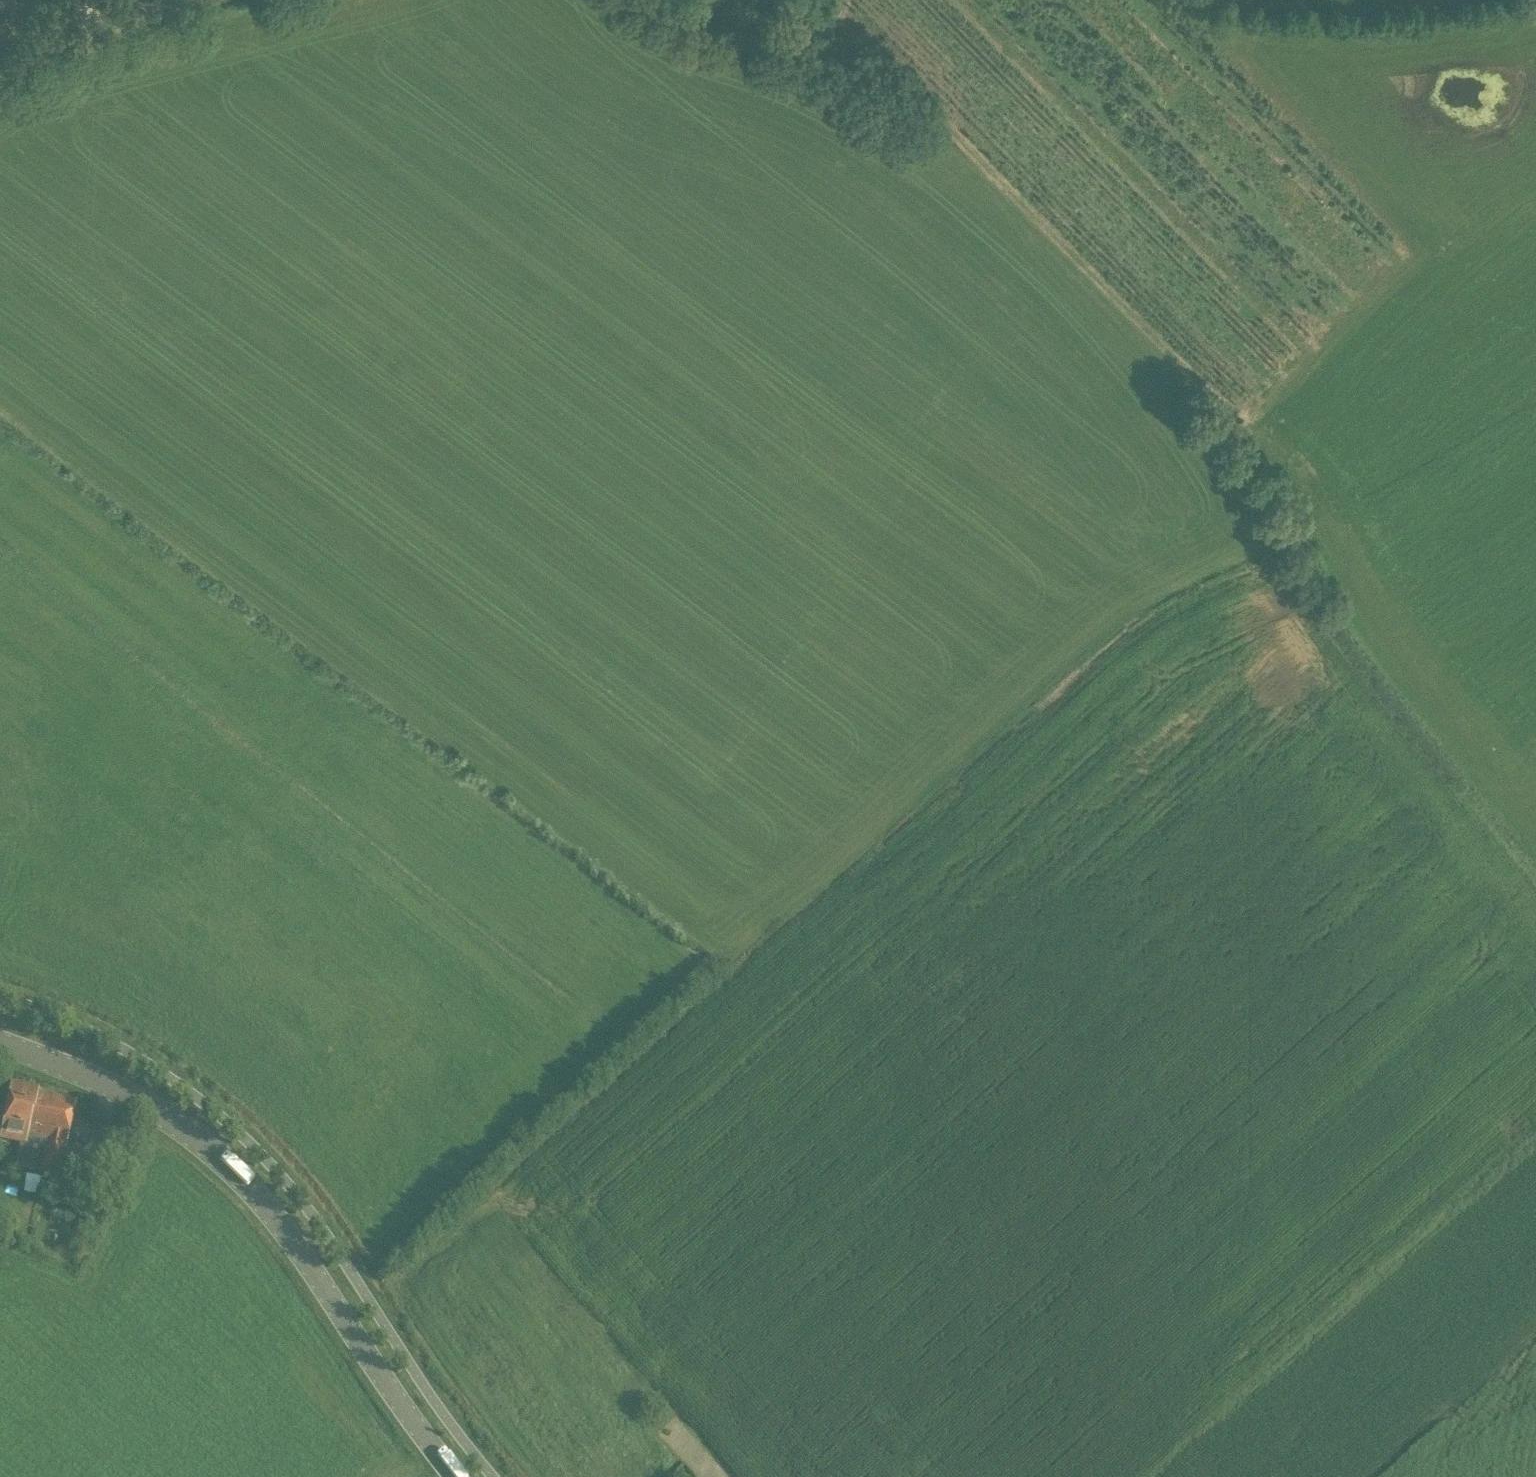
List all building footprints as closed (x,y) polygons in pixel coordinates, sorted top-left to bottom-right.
[(3,1122),(67,1136),(75,1100),(37,1092),(38,1089),(11,1084),(3,1122)] [(67,1136),(3,1122),(0,1137),(0,1140),(20,1144),(16,1167),(59,1175),(67,1136)]
